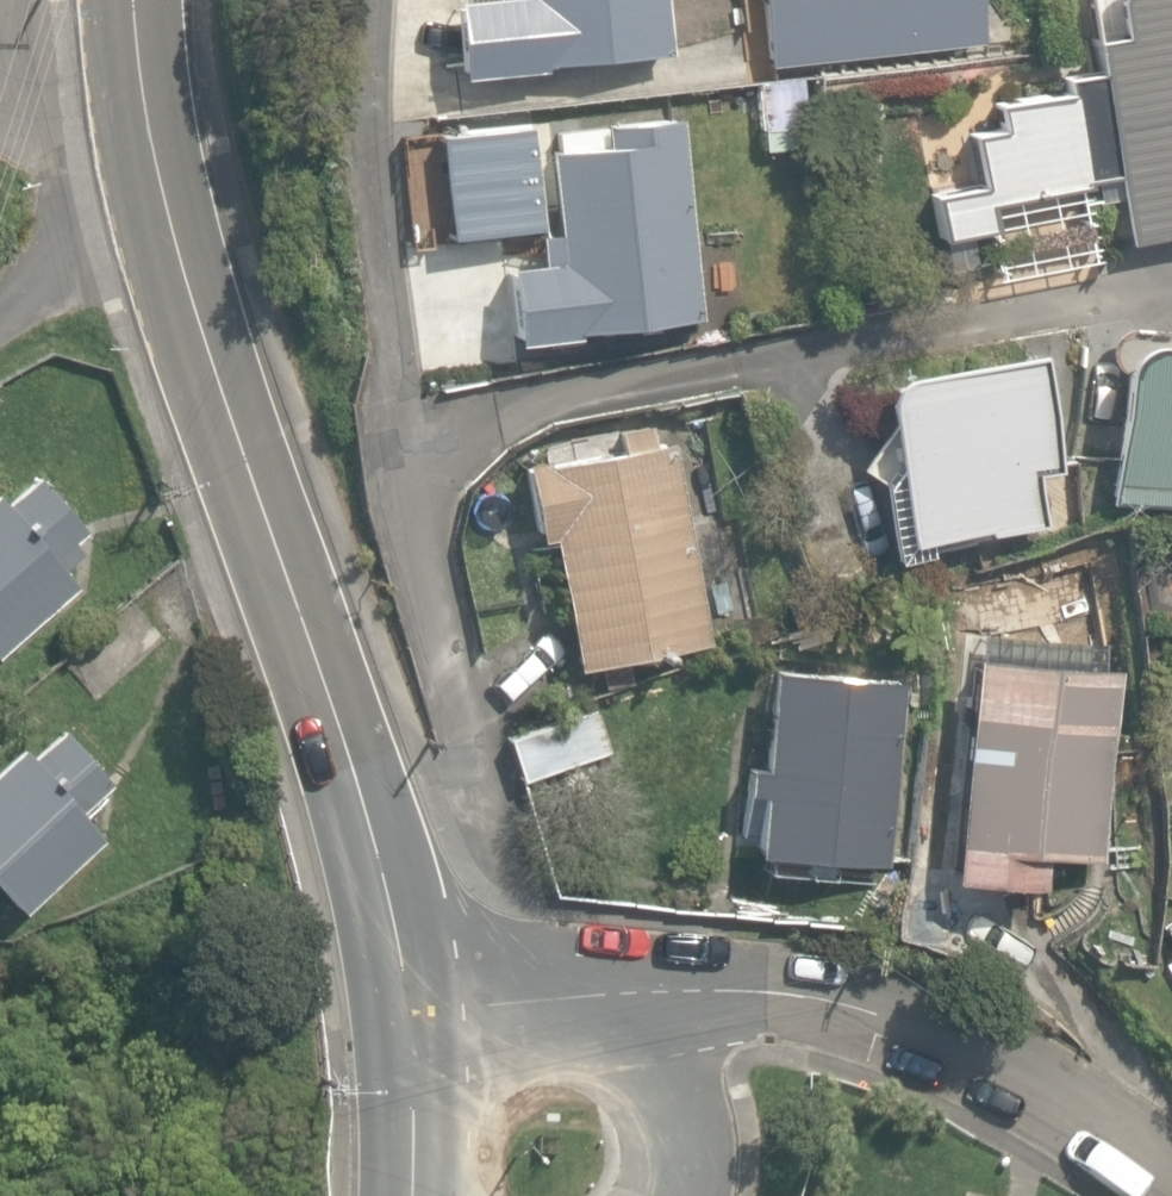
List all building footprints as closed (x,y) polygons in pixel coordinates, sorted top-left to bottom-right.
[(429,72),(657,48),(652,0),(422,0),(429,72)] [(1097,170),(1114,246),(1171,233),(1171,80),(1153,0),(1057,0),(1077,84),(940,113),(955,186),(910,196),(918,238),(977,225),(971,196),(1097,170)] [(414,146),(427,215),(526,196),(533,231),(480,241),(500,351),(695,314),(654,101),(414,146)] [(1092,331),(1082,494),(1171,500),(1171,336),(1092,331)] [(1016,458),(1047,453),(1026,339),(846,372),(878,544),(1027,517),(1016,458)] [(706,636),(648,412),(495,451),(552,675),(706,636)] [(71,587),(51,561),(80,538),(24,466),(0,484),(0,642),(71,587)] [(921,873),(1020,877),(1021,858),(1088,861),(1098,660),(932,652),(921,873)] [(888,671),(742,663),(732,847),(877,856),(888,671)] [(64,720),(24,755),(5,734),(0,738),(0,910),(90,832),(72,811),(112,776),(64,720)] [(1154,925),(1171,956),(1171,915),(1154,925)]
